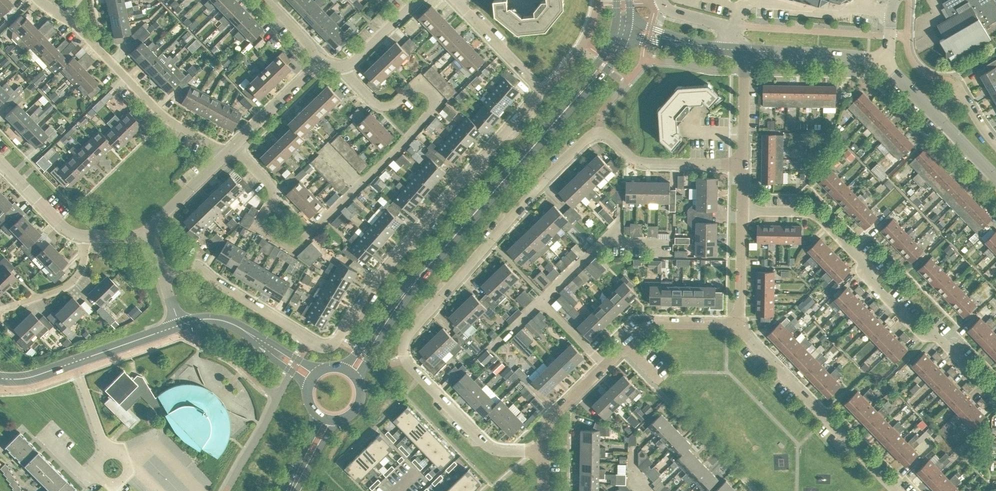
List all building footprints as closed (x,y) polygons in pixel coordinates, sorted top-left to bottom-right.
[(0,0),(0,17),(2,15),(6,20),(15,10),(12,6),(13,4),(9,0),(0,0)] [(220,10),(230,0),(214,0),(206,7),(210,11),(215,5),(220,10)] [(221,23),(240,5),(235,0),(230,0),(220,10),(224,14),(218,20),(221,23)] [(297,9),(306,0),(291,0),(290,1),(297,9)] [(305,16),(322,0),(315,0),(314,1),(314,0),(306,0),(297,9),(305,16)] [(312,24),(325,12),(321,7),(326,2),(325,0),(322,0),(305,16),(312,24)] [(541,1),(537,2),(535,4),(535,8),(534,9),(535,14),(523,15),(508,3),(507,0),(494,0),(495,11),(494,11),(494,15),(497,17),(498,17),(515,30),(514,31),(517,34),(521,33),(521,32),(542,30),(543,31),(547,31),(549,27),(548,27),(564,8),(564,0),(542,0),(541,1)] [(946,51),(946,57),(947,57),(949,56),(952,62),(990,39),(983,28),(995,20),(995,6),(993,0),(947,0),(942,3),(945,9),(944,10),(949,18),(937,25),(944,38),(940,40),(946,51)] [(106,5),(109,15),(133,10),(132,6),(125,8),(124,1),(106,5)] [(230,21),(235,25),(247,13),(240,5),(221,23),(222,23),(225,26),(230,21)] [(419,18),(427,26),(440,13),(432,5),(419,18)] [(109,15),(111,26),(128,22),(127,16),(134,14),(133,10),(109,15)] [(320,32),(338,14),(335,11),(329,16),(325,12),(312,24),(320,32)] [(233,35),(237,38),(255,21),(247,13),(235,25),(239,30),(233,35)] [(427,26),(434,34),(447,21),(440,13),(427,26)] [(320,32),(327,40),(340,28),(336,23),(342,18),(338,14),(320,32)] [(11,38),(17,44),(35,26),(26,18),(24,19),(20,15),(8,27),(12,31),(11,38)] [(30,48),(52,26),(52,22),(50,20),(47,20),(37,29),(35,26),(17,44),(25,52),(30,48)] [(155,29),(159,25),(156,21),(151,25),(154,28),(155,29)] [(255,21),(237,38),(240,42),(245,36),(250,41),(263,29),(255,21)] [(434,34),(442,41),(455,29),(447,21),(434,34)] [(128,22),(111,26),(113,37),(114,42),(116,43),(121,42),(123,40),(122,35),(130,33),(128,22)] [(131,35),(135,40),(149,26),(145,22),(142,25),(141,25),(131,35)] [(129,54),(137,62),(155,44),(152,42),(147,47),(142,42),(150,34),(149,33),(154,28),(151,25),(149,27),(149,26),(135,40),(139,44),(129,54)] [(30,48),(38,56),(51,44),(47,40),(57,31),(52,26),(30,48)] [(340,28),(327,40),(335,48),(353,30),(350,26),(344,32),(340,28)] [(442,41),(449,49),(462,37),(455,29),(442,41)] [(181,37),(186,43),(193,37),(188,31),(181,37)] [(270,38),(269,39),(274,44),(275,43),(278,40),(273,35),(270,38)] [(449,49),(457,57),(470,44),(462,37),(449,49)] [(253,46),(257,51),(266,42),(262,38),(253,46)] [(397,42),(388,50),(401,63),(418,46),(409,38),(401,46),(397,42)] [(38,56),(34,60),(43,68),(46,65),(69,43),(65,39),(55,48),(51,44),(38,56)] [(200,44),(195,39),(190,44),(195,49),(200,44)] [(69,43),(46,65),(55,74),(60,69),(59,69),(68,61),(67,61),(64,57),(76,46),(71,41),(69,43)] [(137,62),(144,69),(157,57),(152,52),(158,47),(155,44),(137,62)] [(457,57),(464,65),(477,52),(470,44),(457,57)] [(215,55),(220,50),(215,46),(211,50),(215,55)] [(388,50),(381,57),(393,70),(401,63),(388,50)] [(282,51),(269,63),(282,76),(290,68),(286,64),(290,60),(282,51)] [(59,69),(60,69),(68,78),(90,56),(86,52),(76,61),(72,56),(67,61),(68,61),(59,69)] [(477,52),(464,65),(472,73),(485,60),(477,52)] [(9,56),(15,62),(18,59),(13,53),(9,56)] [(157,57),(144,69),(152,77),(172,58),(169,55),(166,58),(161,53),(157,57)] [(152,77),(160,85),(177,68),(173,63),(178,58),(175,55),(172,58),(152,77)] [(68,78),(76,86),(89,74),(85,70),(94,60),(90,56),(68,78)] [(10,62),(6,57),(0,63),(4,67),(10,62)] [(225,67),(230,61),(226,57),(220,62),(225,67)] [(381,57),(373,65),(386,78),(393,70),(381,57)] [(18,59),(15,62),(24,71),(27,68),(18,59)] [(986,85),(995,79),(995,59),(986,65),(989,70),(980,75),(986,85)] [(269,63),(261,71),(274,84),(282,76),(269,63)] [(386,78),(373,65),(365,73),(371,79),(367,83),(375,92),(380,88),(378,86),(386,78)] [(197,70),(193,66),(188,71),(192,75),(197,70)] [(423,74),(427,78),(436,70),(432,66),(423,74)] [(177,68),(160,85),(167,93),(177,83),(181,88),(192,77),(188,73),(185,75),(177,68)] [(482,71),(487,76),(490,73),(485,68),(482,71)] [(505,77),(497,86),(513,99),(520,90),(514,85),(518,80),(506,69),(502,75),(505,77)] [(427,78),(431,83),(440,74),(436,70),(427,78)] [(261,71),(254,78),(266,91),(274,84),(261,71)] [(31,80),(34,84),(39,80),(36,77),(40,74),(39,73),(31,80)] [(89,74),(76,86),(85,95),(86,94),(91,98),(100,89),(96,84),(98,83),(89,74)] [(431,83),(436,87),(444,79),(440,74),(431,83)] [(266,91),(254,78),(241,90),(249,99),(254,95),(258,99),(266,91)] [(479,83),(474,78),(471,81),(476,87),(479,84),(479,83)] [(436,87),(440,91),(448,83),(444,79),(436,87)] [(991,94),(995,92),(995,79),(986,85),(991,94)] [(10,102),(19,94),(23,90),(19,85),(13,90),(6,82),(1,87),(0,88),(0,104),(6,98),(10,102)] [(27,87),(32,92),(36,88),(31,83),(27,87)] [(180,103),(191,109),(200,91),(190,85),(190,87),(186,83),(177,92),(183,98),(180,103)] [(440,91),(444,96),(453,87),(448,83),(440,91)] [(41,88),(46,93),(50,88),(46,84),(41,88)] [(689,110),(691,107),(691,104),(699,103),(698,100),(703,100),(710,106),(720,95),(711,87),(712,87),(708,84),(704,84),(704,85),(678,86),(658,109),(660,135),(659,135),(659,139),(663,142),(672,149),(682,138),(675,132),(675,127),(678,127),(677,120),(680,120),(683,116),(687,116),(689,114),(689,110)] [(328,85),(320,93),(333,106),(341,98),(328,85)] [(763,106),(775,106),(776,85),(763,85),(763,106)] [(775,106),(787,106),(788,85),(776,85),(775,106)] [(787,106),(799,107),(800,85),(788,85),(787,106)] [(799,107),(811,107),(812,86),(800,85),(799,107)] [(497,86),(490,94),(505,107),(513,99),(497,86)] [(811,107),(823,107),(824,86),(812,86),(811,107)] [(824,86),(823,107),(836,107),(836,86),(824,86)] [(453,87),(444,96),(448,100),(457,92),(453,87)] [(462,90),(459,93),(464,99),(467,96),(462,90)] [(483,102),(485,104),(485,103),(498,115),(505,107),(490,94),(487,90),(483,95),(487,98),(483,102)] [(49,97),(54,102),(60,96),(55,91),(49,97)] [(100,100),(104,104),(112,96),(108,91),(100,100)] [(191,109),(201,114),(210,96),(200,91),(191,109)] [(320,93),(312,101),(325,114),(333,106),(320,93)] [(464,99),(459,93),(455,96),(460,102),(464,99)] [(848,107),(856,116),(871,102),(863,93),(848,107)] [(4,116),(12,124),(25,112),(17,104),(23,98),(19,94),(10,102),(14,106),(4,116)] [(201,114),(211,120),(221,102),(210,96),(201,114)] [(239,101),(248,109),(252,105),(244,96),(239,101)] [(312,101),(305,108),(317,121),(325,114),(312,101)] [(97,102),(92,107),(97,112),(102,107),(97,102)] [(211,120),(221,125),(231,107),(221,102),(211,120)] [(856,116),(865,125),(880,110),(871,102),(856,116)] [(485,103),(485,104),(478,111),(493,125),(500,116),(498,115),(485,103)] [(448,114),(452,118),(456,113),(446,105),(442,109),(448,114)] [(37,115),(42,110),(38,107),(33,112),(37,115)] [(97,112),(92,107),(87,112),(92,117),(97,112)] [(231,107),(221,125),(231,131),(241,113),(231,107)] [(305,108),(297,116),(309,129),(317,121),(305,108)] [(353,120),(362,112),(358,108),(349,116),(353,120)] [(865,125),(873,134),(888,119),(880,110),(865,125)] [(128,111),(119,120),(133,134),(142,126),(128,111)] [(478,111),(471,119),(471,120),(482,130),(486,133),(493,125),(478,111)] [(14,131),(17,134),(37,115),(33,112),(29,116),(25,112),(12,124),(16,128),(14,131)] [(366,133),(379,120),(371,112),(366,116),(362,112),(353,120),(366,133)] [(23,135),(27,139),(40,127),(36,123),(40,119),(37,115),(17,134),(20,138),(23,135)] [(83,116),(79,121),(83,124),(87,120),(83,116)] [(289,124),(292,127),(302,136),(309,129),(297,116),(289,124)] [(467,116),(460,124),(475,138),(482,130),(471,120),(471,119),(467,116)] [(435,117),(428,125),(434,130),(436,127),(438,129),(443,124),(435,117)] [(873,134),(881,142),(896,127),(888,119),(873,134)] [(119,120),(111,127),(125,142),(133,134),(119,120)] [(366,133),(373,141),(386,128),(379,120),(366,133)] [(460,124),(453,133),(468,146),(475,138),(460,124)] [(56,129),(60,134),(65,129),(61,125),(56,129)] [(434,130),(428,125),(425,129),(431,134),(434,130)] [(40,127),(27,139),(35,147),(45,138),(49,142),(57,134),(49,126),(44,131),(40,127)] [(111,127),(103,135),(112,145),(117,150),(125,142),(111,127)] [(292,127),(285,134),(297,147),(305,139),(302,136),(292,127)] [(881,142),(890,151),(905,136),(896,127),(881,142)] [(386,128),(373,141),(381,149),(394,136),(386,128)] [(98,130),(90,138),(104,153),(112,145),(103,135),(98,130)] [(838,136),(842,140),(846,136),(842,132),(838,136)] [(453,133),(446,141),(461,154),(468,146),(453,133)] [(285,134),(277,142),(289,155),(297,147),(285,134)] [(331,143),(335,147),(344,139),(339,134),(331,143)] [(762,134),(762,148),(783,148),(784,135),(762,134)] [(905,136),(890,151),(898,160),(913,145),(905,136)] [(90,138),(82,146),(96,161),(104,153),(90,138)] [(335,147),(339,151),(348,143),(344,139),(335,147)] [(446,141),(434,154),(443,161),(447,157),(453,162),(461,154),(446,141)] [(277,142),(269,149),(282,162),(289,155),(277,142)] [(339,151),(343,156),(352,147),(348,143),(339,151)] [(850,146),(855,151),(859,148),(854,143),(850,146)] [(82,146),(73,154),(88,169),(96,161),(82,146)] [(407,149),(413,154),(416,152),(410,146),(407,149)] [(42,155),(47,159),(55,151),(51,147),(42,155)] [(343,156),(347,160),(356,152),(352,147),(343,156)] [(762,148),(762,159),(783,159),(783,148),(762,148)] [(282,162),(269,149),(261,157),(273,170),(282,162)] [(855,157),(848,149),(843,154),(850,161),(855,157)] [(909,163),(918,172),(933,158),(924,149),(909,163)] [(347,160),(352,164),(360,156),(356,152),(347,160)] [(73,154),(65,162),(79,177),(88,169),(73,154)] [(310,162),(315,167),(323,158),(319,154),(310,162)] [(404,163),(403,163),(408,167),(412,163),(407,159),(402,154),(398,158),(404,163)] [(434,154),(423,166),(438,180),(446,171),(439,166),(443,161),(434,154)] [(598,154),(590,162),(604,177),(612,169),(615,172),(619,168),(611,159),(606,163),(598,154)] [(352,164),(356,169),(364,160),(360,156),(352,164)] [(315,167),(319,171),(327,163),(323,158),(315,167)] [(400,166),(403,163),(404,163),(398,158),(395,161),(400,166)] [(841,163),(836,158),(831,162),(836,167),(841,163)] [(918,172),(926,181),(941,166),(933,158),(918,172)] [(762,159),(762,169),(783,170),(783,159),(762,159)] [(364,160),(356,169),(360,173),(369,165),(364,160)] [(79,177),(65,162),(57,170),(55,167),(50,172),(64,187),(68,182),(71,185),(79,177)] [(590,162),(582,170),(596,184),(604,177),(590,162)] [(308,174),(314,168),(310,163),(304,169),(308,174)] [(319,171),(323,175),(332,167),(327,163),(319,171)] [(423,166),(416,175),(431,188),(438,180),(423,166)] [(926,181),(934,190),(950,175),(941,166),(926,181)] [(323,175),(327,180),(336,171),(332,167),(323,175)] [(783,170),(762,169),(762,183),(783,183),(783,170)] [(386,170),(383,173),(388,178),(391,176),(386,170)] [(582,170),(574,177),(597,201),(601,197),(593,188),(596,184),(582,170)] [(819,182),(827,190),(840,178),(832,170),(819,182)] [(883,170),(877,176),(882,181),(888,175),(883,170)] [(327,180),(331,184),(340,176),(336,171),(327,180)] [(287,184),(296,176),(292,172),(283,180),(287,184)] [(388,178),(383,173),(379,176),(385,182),(388,178)] [(898,173),(894,177),(898,182),(902,178),(898,173)] [(231,175),(223,183),(237,197),(245,190),(249,193),(253,189),(242,178),(238,182),(231,175)] [(416,175),(409,183),(424,196),(431,188),(416,175)] [(934,190),(943,198),(958,183),(950,175),(934,190)] [(295,202),(309,189),(300,180),(296,176),(287,184),(291,189),(287,193),(295,202)] [(331,184),(335,188),(344,180),(340,176),(331,184)] [(574,177),(566,185),(581,199),(585,195),(589,200),(593,196),(597,201),(574,177)] [(697,177),(697,188),(717,189),(718,177),(697,177)] [(827,190),(834,198),(847,186),(840,178),(827,190)] [(344,180),(335,188),(340,193),(348,184),(344,180)] [(396,186),(402,191),(417,204),(424,196),(409,183),(405,187),(399,181),(396,186)] [(626,202),(637,202),(637,181),(626,181),(626,202)] [(637,202),(648,202),(648,182),(637,181),(637,202)] [(648,202),(658,202),(659,182),(648,182),(648,202)] [(659,182),(658,202),(669,203),(669,211),(675,211),(676,194),(670,194),(670,182),(659,182)] [(223,183),(215,190),(229,205),(237,197),(223,183)] [(943,198),(951,207),(966,192),(958,183),(943,198)] [(571,206),(567,210),(576,219),(577,220),(582,216),(573,207),(581,199),(566,185),(558,192),(571,206)] [(834,198),(842,206),(855,194),(847,186),(834,198)] [(697,188),(697,199),(717,199),(717,189),(697,188)] [(295,202),(303,210),(316,197),(309,189),(295,202)] [(208,198),(222,212),(224,215),(232,208),(229,205),(215,190),(208,198)] [(616,203),(623,203),(623,190),(617,190),(616,190),(610,195),(616,202),(616,203)] [(402,191),(391,204),(397,209),(400,212),(404,207),(410,212),(417,204),(402,191)] [(951,207),(960,215),(975,201),(966,192),(951,207)] [(366,199),(361,194),(358,197),(363,202),(366,199)] [(842,206),(849,214),(862,201),(855,194),(842,206)] [(5,210),(11,204),(2,195),(0,197),(0,224),(9,215),(5,210)] [(316,197),(303,210),(311,219),(325,206),(316,197)] [(922,202),(917,197),(912,201),(917,206),(922,202)] [(208,198),(200,205),(214,220),(222,212),(208,198)] [(688,209),(688,216),(704,216),(705,210),(717,210),(717,199),(697,199),(696,205),(692,205),(688,209)] [(354,200),(350,205),(355,210),(357,212),(359,213),(364,209),(359,206),(354,200)] [(616,205),(610,200),(605,204),(612,212),(616,208),(614,207),(616,205)] [(375,213),(379,217),(394,230),(402,221),(393,213),(397,209),(391,204),(388,201),(384,206),(382,204),(379,208),(375,213)] [(849,214),(857,221),(870,209),(862,201),(849,214)] [(960,215),(968,224),(983,209),(975,201),(960,215)] [(200,205),(192,213),(206,227),(214,220),(200,205)] [(350,205),(342,212),(350,219),(357,212),(355,210),(350,205)] [(554,205),(546,213),(561,227),(568,220),(571,223),(576,219),(567,210),(563,214),(554,205)] [(598,212),(609,224),(614,219),(603,207),(598,212)] [(870,209),(857,221),(865,229),(877,217),(870,209)] [(978,231),(982,236),(991,227),(987,223),(992,218),(983,209),(968,224),(976,232),(976,233),(978,231)] [(342,212),(334,220),(340,225),(343,222),(346,225),(351,221),(350,219),(342,212)] [(206,227),(192,213),(184,221),(191,228),(187,232),(196,241),(200,237),(198,235),(206,227)] [(546,213),(538,220),(557,240),(561,236),(556,231),(561,227),(546,213)] [(934,222),(939,217),(936,213),(931,218),(934,222)] [(13,231),(18,237),(31,224),(22,215),(15,221),(11,217),(0,227),(9,236),(13,231)] [(696,227),(696,233),(717,233),(717,222),(704,222),(704,216),(688,216),(688,223),(692,227),(696,227)] [(379,217),(372,225),(387,238),(394,230),(379,217)] [(233,218),(230,221),(235,226),(238,223),(233,218)] [(880,231),(889,240),(901,227),(893,219),(880,231)] [(340,225),(334,220),(331,223),(337,228),(340,225)] [(538,220),(531,228),(550,247),(557,240),(538,220)] [(235,226),(230,221),(226,224),(232,229),(235,226)] [(19,247),(27,255),(38,245),(33,240),(40,234),(31,224),(18,237),(24,242),(19,247)] [(372,225),(365,233),(380,246),(387,238),(372,225)] [(757,242),(768,243),(768,225),(757,225),(757,242)] [(768,243),(779,243),(779,225),(768,225),(768,243)] [(779,243),(790,243),(790,225),(779,225),(779,243)] [(790,225),(790,243),(801,243),(801,226),(790,225)] [(889,240),(895,247),(908,235),(906,233),(901,227),(889,240)] [(987,255),(995,246),(995,231),(995,232),(991,227),(982,236),(981,238),(985,242),(989,246),(984,252),(987,255)] [(531,228),(523,235),(541,254),(549,247),(550,247),(531,228)] [(355,232),(352,236),(373,254),(380,246),(365,233),(361,237),(355,232)] [(974,244),(980,237),(976,233),(976,232),(969,239),(974,244)] [(217,233),(214,235),(221,242),(224,239),(217,233)] [(696,233),(696,244),(716,244),(717,233),(696,233)] [(211,239),(217,245),(221,242),(214,235),(211,239)] [(523,235),(515,243),(529,257),(529,258),(533,262),(541,254),(523,235)] [(895,247),(903,254),(916,242),(910,237),(908,235),(895,247)] [(373,254),(352,236),(349,240),(355,245),(351,249),(346,245),(342,250),(356,262),(360,258),(366,262),(373,254)] [(806,260),(810,264),(828,246),(820,238),(808,250),(812,255),(806,260)] [(217,258),(227,263),(237,246),(227,240),(226,242),(224,239),(221,242),(217,245),(218,245),(216,248),(221,251),(217,258)] [(260,250),(269,256),(275,246),(266,240),(262,247),(262,246),(260,250)] [(312,242),(305,248),(315,259),(316,259),(323,253),(312,242)] [(916,242),(903,254),(911,263),(923,250),(916,242)] [(44,264),(45,264),(58,252),(49,243),(42,249),(38,245),(27,255),(37,265),(37,266),(39,268),(40,268),(44,264)] [(529,257),(515,243),(507,250),(521,265),(529,258),(529,257)] [(716,244),(696,244),(696,255),(716,255),(716,244)] [(227,263),(236,269),(244,256),(246,252),(237,246),(227,263)] [(277,255),(281,258),(285,252),(275,246),(269,256),(275,259),(277,255)] [(819,262),(823,266),(836,254),(828,246),(810,264),(813,267),(819,262)] [(995,253),(995,246),(987,255),(990,258),(995,253)] [(315,259),(305,248),(297,256),(310,265),(316,259),(315,259)] [(572,249),(569,252),(575,258),(578,255),(572,249)] [(58,252),(45,264),(50,270),(46,274),(54,282),(65,272),(60,268),(67,261),(58,252)] [(281,258),(290,263),(294,257),(285,252),(281,258)] [(569,252),(561,259),(568,265),(575,258),(569,252)] [(821,276),(825,279),(843,261),(836,254),(823,266),(827,270),(821,276)] [(233,273),(243,279),(253,261),(244,256),(236,269),(233,273)] [(7,287),(16,278),(10,271),(14,267),(4,257),(0,260),(0,280),(7,287)] [(595,257),(591,262),(602,274),(607,269),(595,257)] [(918,270),(926,278),(938,266),(930,258),(918,270)] [(568,265),(561,259),(556,264),(563,270),(568,265)] [(243,279),(252,284),(262,267),(253,261),(243,279)] [(331,262),(328,267),(352,281),(357,271),(340,261),(337,266),(331,262)] [(843,261),(825,279),(828,283),(834,277),(838,282),(851,269),(843,261)] [(602,274),(591,262),(585,267),(597,279),(602,274)] [(656,262),(644,262),(644,269),(650,269),(650,273),(656,273),(656,262)] [(505,263),(497,270),(511,285),(519,277),(505,263)] [(926,278),(933,286),(946,274),(938,266),(926,278)] [(252,284),(261,290),(271,273),(262,267),(252,284)] [(332,275),(329,280),(346,290),(352,281),(328,267),(325,271),(332,275)] [(560,273),(555,269),(554,267),(548,274),(553,279),(560,273)] [(497,270),(489,278),(504,293),(511,285),(497,270)] [(546,275),(542,270),(534,278),(544,288),(552,281),(546,275)] [(757,271),(756,282),(774,283),(774,271),(757,271)] [(261,290),(270,295),(281,278),(271,273),(261,290)] [(578,274),(575,277),(582,285),(585,282),(582,279),(578,274)] [(933,286),(941,294),(953,281),(946,274),(933,286)] [(88,293),(100,306),(118,288),(106,276),(88,293)] [(617,289),(616,289),(629,302),(637,294),(631,288),(633,285),(625,276),(614,286),(617,289)] [(582,285),(575,277),(572,280),(577,284),(580,288),(582,285)] [(281,278),(270,295),(280,301),(290,284),(281,278)] [(506,296),(503,293),(504,293),(489,278),(481,285),(490,294),(486,298),(494,308),(506,296)] [(329,280),(323,289),(340,299),(346,290),(329,280)] [(650,303),(661,304),(661,282),(645,281),(645,293),(650,294),(650,303)] [(661,304),(672,304),(672,286),(672,281),(661,281),(661,282),(661,304)] [(941,294),(948,301),(961,289),(953,281),(941,294)] [(756,282),(756,293),(774,293),(774,283),(756,282)] [(827,291),(832,296),(841,288),(836,283),(827,291)] [(672,304),(682,304),(683,286),(672,286),(672,304)] [(682,304),(693,304),(694,286),(683,286),(682,304)] [(693,304),(704,304),(704,286),(694,286),(693,304)] [(704,286),(704,304),(710,304),(710,308),(723,309),(723,292),(715,292),(715,287),(704,286)] [(340,299),(323,289),(319,287),(314,296),(318,298),(335,308),(340,299)] [(834,299),(842,307),(855,295),(847,287),(834,299)] [(559,292),(573,307),(578,302),(564,288),(559,292)] [(609,296),(621,309),(624,312),(632,305),(629,302),(616,289),(609,296)] [(948,301),(956,309),(968,297),(961,289),(948,301)] [(524,290),(520,294),(529,303),(533,299),(524,290)] [(756,293),(756,304),(774,304),(774,293),(756,293)] [(473,294),(465,301),(479,316),(483,312),(490,319),(498,311),(494,308),(486,298),(481,303),(473,294)] [(529,303),(520,294),(516,298),(524,307),(529,303)] [(556,299),(568,312),(573,307),(561,295),(556,299)] [(809,308),(815,301),(810,295),(803,302),(809,308)] [(842,307),(849,315),(862,303),(855,295),(842,307)] [(609,296),(601,304),(613,317),(621,309),(609,296)] [(72,297),(63,305),(76,319),(85,310),(88,314),(93,310),(84,300),(80,305),(72,297)] [(968,297),(956,309),(963,317),(976,305),(968,297)] [(308,304),(308,305),(329,318),(335,308),(318,298),(315,303),(312,301),(309,305),(308,304)] [(465,301),(457,309),(471,324),(479,316),(465,301)] [(849,315),(857,323),(870,311),(862,303),(849,315)] [(601,304),(593,311),(606,324),(613,317),(601,304)] [(774,304),(756,304),(756,315),(761,315),(761,322),(771,322),(771,315),(773,315),(774,304)] [(76,319),(63,305),(55,314),(59,318),(54,322),(69,338),(74,333),(67,327),(76,319)] [(329,318),(308,305),(302,314),(324,327),(329,318)] [(140,311),(135,306),(131,310),(136,315),(140,311)] [(99,313),(110,324),(115,319),(104,308),(99,313)] [(464,331),(471,324),(457,309),(449,317),(458,326),(453,330),(456,332),(465,341),(476,353),(481,349),(469,337),(464,331)] [(510,324),(522,312),(518,309),(506,320),(510,324)] [(540,311),(532,318),(542,329),(546,324),(541,319),(545,316),(540,311)] [(593,311),(585,319),(598,332),(606,324),(593,311)] [(857,323),(864,331),(877,318),(870,311),(857,323)] [(31,312),(22,320),(35,333),(39,338),(48,329),(48,330),(53,326),(43,315),(38,319),(31,312)] [(780,323),(780,322),(767,334),(775,343),(794,325),(786,317),(780,323)] [(967,330),(975,338),(994,320),(990,317),(985,322),(980,318),(967,330)] [(864,331),(872,338),(885,326),(877,318),(864,331)] [(526,325),(536,336),(542,330),(532,319),(526,325)] [(598,332),(585,319),(577,327),(590,340),(598,332)] [(35,333),(22,320),(13,329),(20,336),(16,341),(25,350),(33,342),(30,338),(35,333)] [(983,346),(995,333),(991,329),(995,324),(995,323),(994,320),(975,338),(983,346)] [(775,343),(783,350),(795,338),(791,334),(797,328),(794,325),(775,343)] [(872,338),(879,346),(892,334),(885,326),(872,338)] [(443,327),(435,335),(450,350),(457,342),(460,346),(465,341),(456,332),(452,336),(443,327)] [(522,329),(517,333),(528,346),(533,341),(522,329)] [(91,336),(86,330),(82,334),(87,340),(91,336)] [(528,346),(517,333),(511,339),(523,351),(528,346)] [(990,353),(995,348),(995,334),(995,333),(983,346),(990,353)] [(823,342),(827,338),(824,334),(819,338),(823,342)] [(879,346),(887,354),(900,342),(892,334),(879,346)] [(435,335),(427,343),(442,358),(450,350),(435,335)] [(783,350),(790,358),(809,340),(805,337),(800,342),(795,338),(783,350)] [(65,347),(71,342),(67,338),(61,343),(65,347)] [(790,358),(798,366),(810,354),(806,349),(812,344),(809,340),(790,358)] [(900,342),(887,354),(895,362),(907,350),(900,342)] [(442,358),(427,343),(419,350),(434,365),(442,358)] [(571,343),(563,351),(576,364),(584,356),(571,343)] [(25,353),(30,358),(35,352),(31,347),(25,353)] [(478,359),(484,365),(493,356),(487,350),(478,359)] [(563,351),(556,359),(568,372),(576,364),(563,351)] [(798,366),(805,374),(824,356),(820,352),(815,358),(810,354),(798,366)] [(912,365),(919,373),(932,361),(924,353),(912,365)] [(805,374),(813,381),(825,369),(821,365),(827,359),(824,356),(805,374)] [(556,359),(548,366),(560,379),(568,372),(556,359)] [(505,366),(500,361),(495,367),(499,371),(505,366)] [(919,373),(927,381),(940,369),(932,361),(919,373)] [(548,366),(540,374),(553,387),(560,379),(548,366)] [(524,382),(529,377),(519,367),(514,372),(519,376),(524,382)] [(446,380),(451,384),(459,376),(452,368),(448,373),(451,376),(446,380)] [(813,381),(820,389),(839,371),(835,368),(830,373),(825,369),(813,381)] [(505,380),(508,377),(514,372),(511,369),(507,373),(506,372),(501,376),(505,380)] [(927,381),(934,389),(947,377),(940,369),(927,381)] [(123,370),(113,380),(128,394),(128,393),(137,385),(144,391),(148,387),(154,398),(155,398),(142,377),(136,375),(132,379),(123,370)] [(536,370),(529,377),(533,381),(532,382),(545,394),(553,387),(540,374),(536,370)] [(839,371),(820,389),(828,397),(841,385),(836,380),(842,375),(839,371)] [(454,385),(461,393),(474,380),(467,372),(454,385)] [(513,382),(519,376),(514,372),(508,377),(513,382)] [(624,374),(616,382),(628,395),(632,399),(640,392),(624,374)] [(469,400),(482,388),(485,385),(478,377),(474,380),(461,393),(469,400)] [(934,389),(942,397),(955,384),(947,377),(934,389)] [(128,394),(113,380),(104,389),(110,396),(103,403),(128,428),(136,420),(119,403),(123,399),(128,403),(133,398),(128,393),(128,394)] [(616,382),(608,390),(621,403),(628,395),(616,382)] [(167,412),(164,414),(174,430),(183,439),(199,450),(201,447),(217,458),(219,455),(221,453),(221,452),(223,450),(224,448),(225,446),(226,445),(226,444),(227,442),(228,440),(228,437),(229,433),(230,430),(230,426),(229,422),(229,418),(228,414),(227,411),(225,407),(223,404),(221,401),(219,398),(216,395),(213,393),(210,390),(207,389),(203,387),(200,386),(196,385),(192,384),(188,384),(184,384),(181,384),(177,385),(173,386),(170,387),(166,389),(163,391),(160,393),(157,396),(167,412)] [(942,397),(949,404),(962,392),(955,384),(942,397)] [(469,400),(476,408),(489,396),(482,388),(469,400)] [(845,403),(853,411),(871,393),(873,391),(870,388),(862,396),(857,391),(845,403)] [(528,389),(523,393),(522,394),(528,400),(533,395),(528,389)] [(608,390),(600,397),(613,410),(621,403),(608,390)] [(949,404),(957,412),(970,400),(962,392),(949,404)] [(873,407),(868,402),(874,397),(871,393),(853,411),(860,419),(873,407)] [(484,416),(488,412),(497,403),(489,396),(476,408),(484,416)] [(530,401),(541,412),(545,408),(535,397),(530,401)] [(613,410),(600,397),(592,405),(605,418),(613,410)] [(488,412),(496,420),(509,407),(501,399),(497,403),(488,412)] [(888,400),(883,406),(886,409),(891,404),(888,400)] [(957,412),(964,420),(977,408),(970,400),(957,412)] [(642,409),(648,415),(654,409),(648,403),(642,409)] [(394,420),(401,427),(415,414),(408,406),(394,420)] [(860,419),(868,427),(886,409),(883,406),(877,411),(873,407),(860,419)] [(496,420),(503,427),(516,415),(509,407),(496,420)] [(977,408),(964,420),(972,428),(985,416),(977,408)] [(635,414),(642,421),(647,416),(640,409),(635,414)] [(868,427),(875,434),(888,422),(883,418),(889,412),(886,409),(868,427)] [(652,430),(656,434),(669,421),(661,413),(644,430),(647,434),(652,430)] [(421,420),(415,414),(401,427),(407,434),(421,420)] [(640,423),(631,414),(627,419),(635,427),(640,423)] [(516,415),(503,427),(511,435),(524,423),(516,415)] [(428,427),(421,420),(407,434),(414,441),(428,427)] [(581,430),(581,441),(599,441),(599,435),(610,435),(610,427),(605,424),(596,421),(593,427),(596,428),(596,430),(581,430)] [(655,443),(659,446),(677,429),(669,421),(656,434),(660,438),(655,443)] [(875,434),(883,442),(901,424),(898,421),(892,427),(888,422),(875,434)] [(883,442),(890,450),(903,438),(898,433),(904,428),(901,424),(883,442)] [(435,434),(428,427),(414,441),(421,448),(435,434)] [(667,445),(671,450),(684,437),(677,429),(659,446),(662,450),(667,445)] [(48,490),(74,490),(76,488),(19,432),(4,447),(48,490)] [(380,434),(373,441),(387,455),(394,448),(380,434)] [(442,441),(435,434),(421,448),(427,455),(442,441)] [(939,434),(937,435),(934,438),(939,442),(943,438),(939,434)] [(671,458),(674,461),(674,462),(688,448),(692,445),(684,437),(671,450),(675,454),(671,458)] [(890,450),(898,458),(916,440),(913,437),(907,442),(903,438),(890,450)] [(916,440),(898,458),(905,466),(918,453),(913,449),(919,443),(916,440)] [(373,441),(366,447),(380,461),(387,455),(373,441)] [(442,441),(427,455),(434,462),(448,448),(442,441)] [(581,441),(581,452),(605,452),(605,447),(599,447),(599,441),(581,441)] [(959,447),(963,450),(968,445),(964,442),(959,447)] [(366,447),(359,454),(373,468),(380,461),(366,447)] [(455,455),(448,448),(434,462),(441,469),(455,455)] [(678,464),(682,468),(696,456),(688,448),(674,462),(674,461),(670,465),(674,469),(678,464)] [(581,452),(581,462),(599,463),(599,457),(605,457),(605,452),(581,452)] [(946,453),(940,458),(943,462),(948,457),(949,456),(946,453)] [(359,454),(352,461),(366,475),(373,468),(359,454)] [(682,477),(685,480),(703,463),(696,456),(682,468),(686,473),(682,477)] [(917,472),(924,480),(943,462),(940,458),(934,464),(929,459),(917,472)] [(366,475),(352,461),(345,468),(359,482),(366,475)] [(581,462),(580,473),(605,474),(605,469),(599,469),(599,463),(581,462)] [(924,480),(932,487),(945,475),(940,471),(946,465),(943,462),(924,480)] [(4,472),(8,469),(9,468),(5,463),(0,468),(0,469),(4,472)] [(693,480),(697,484),(711,471),(703,463),(685,480),(689,484),(693,480)] [(643,470),(646,474),(652,468),(648,465),(643,470)] [(3,473),(6,477),(6,478),(11,474),(12,473),(8,469),(4,472),(3,473)] [(468,469),(461,476),(475,490),(482,483),(468,469)] [(650,478),(653,481),(659,475),(661,473),(658,471),(650,478)] [(697,484),(702,488),(699,490),(706,490),(718,479),(711,471),(697,484)] [(935,490),(944,490),(961,474),(958,471),(949,480),(945,475),(932,487),(935,490)] [(580,473),(580,484),(599,484),(599,478),(605,478),(605,474),(580,473)] [(5,479),(9,482),(10,483),(14,479),(15,478),(11,474),(6,478),(6,477),(5,479)] [(616,484),(626,485),(626,474),(616,474),(616,484)] [(960,490),(955,486),(961,481),(964,478),(961,474),(944,490),(959,490),(960,490)] [(659,475),(653,481),(652,482),(655,486),(662,479),(659,475)] [(461,476),(454,483),(462,490),(474,490),(475,490),(461,476)] [(8,484),(12,488),(16,484),(17,484),(18,483),(14,479),(10,483),(9,482),(8,484)] [(734,488),(726,480),(715,490),(731,490),(734,488)] [(454,483),(447,490),(448,490),(462,490),(454,483)]
